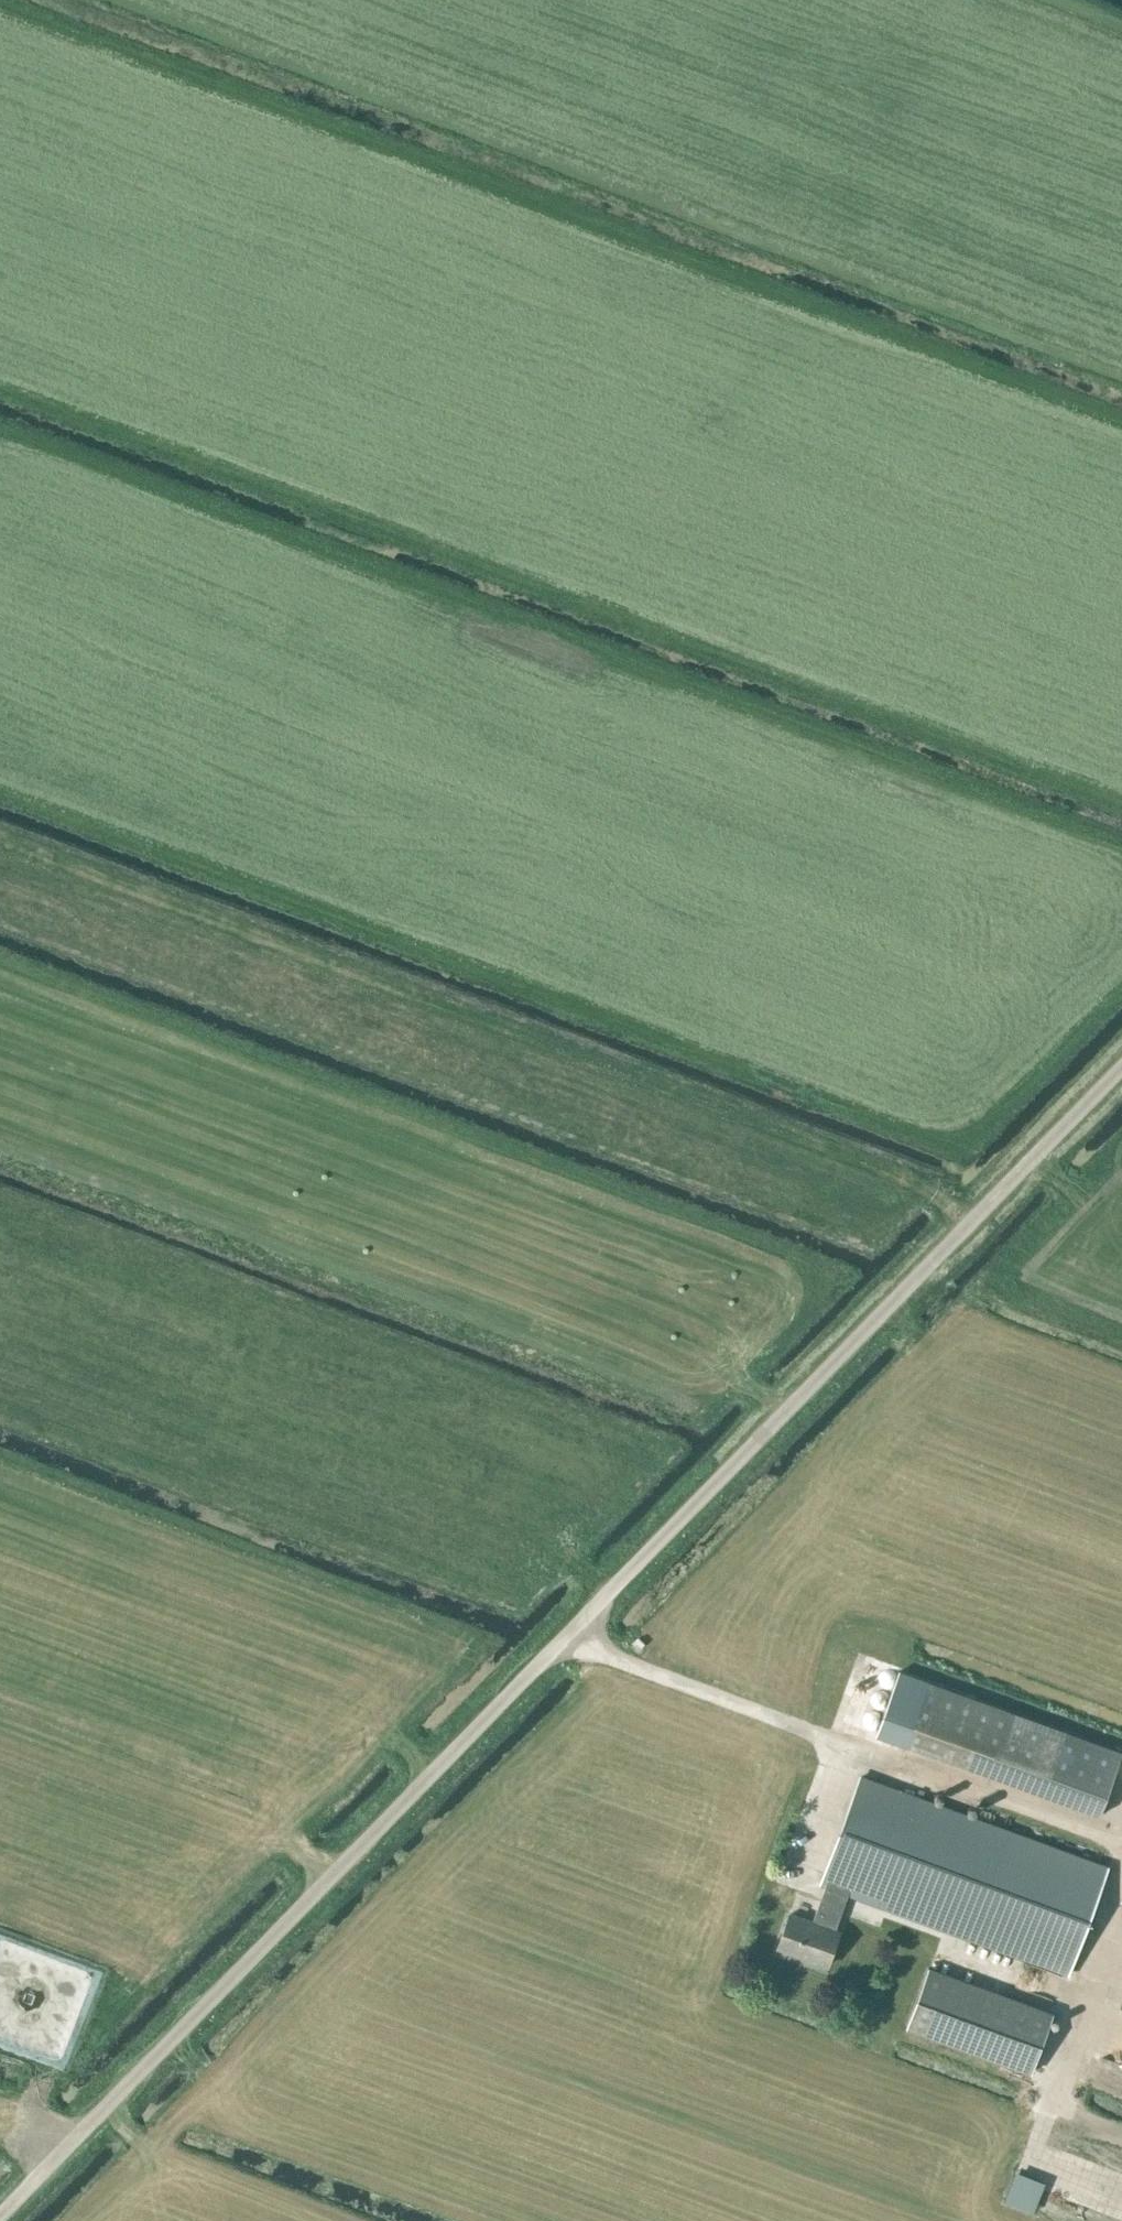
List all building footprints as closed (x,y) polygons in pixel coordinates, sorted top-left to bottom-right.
[(858,1663),(849,1691),(878,1700),(887,1672),(858,1663)] [(1068,1732),(920,1679),(900,1672),(888,1705),(908,1712),(898,1742),(1045,1795),(1068,1732)] [(869,1734),(876,1704),(845,1697),(839,1727),(869,1734)] [(1108,1780),(1113,1792),(1121,1789),(1121,1774),(1108,1780)] [(1103,1867),(1045,1846),(857,1777),(818,1883),(822,1884),(808,1921),(785,1913),(773,1946),(823,1965),(835,1931),(832,1930),(846,1893),(1065,1973),(1103,1867)] [(1088,1816),(1121,1824),(1121,1807),(1092,1800),(1088,1816)] [(927,1967),(905,2028),(1029,2073),(1051,2013),(927,1967)]
